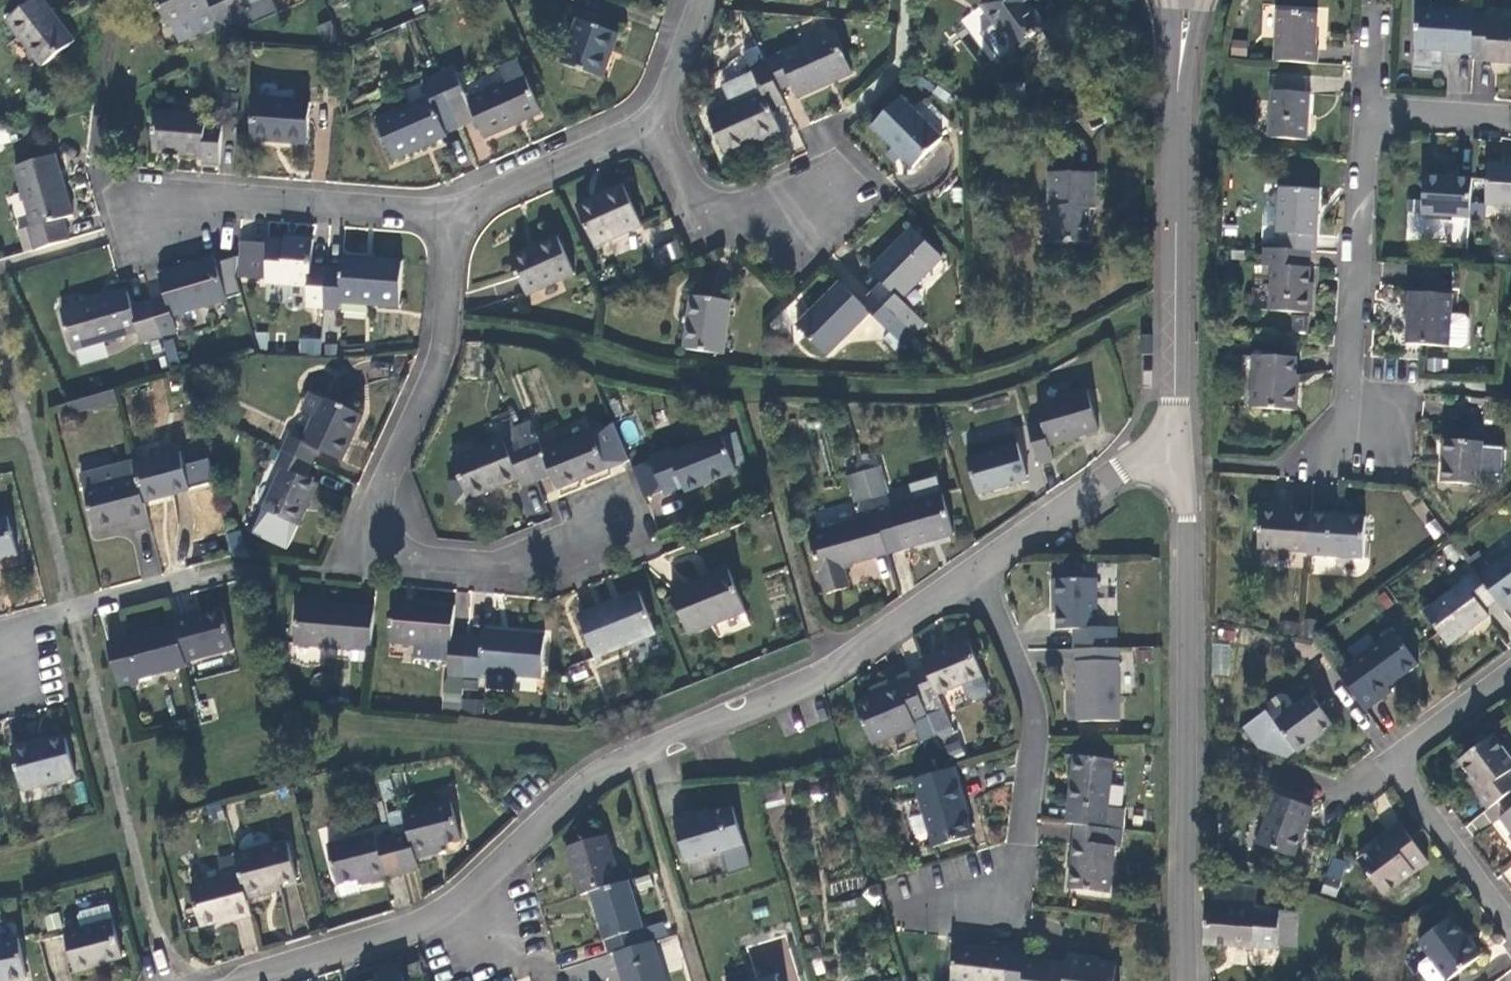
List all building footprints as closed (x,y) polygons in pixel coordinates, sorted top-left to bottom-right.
[(8,22),(42,66),(74,42),(42,0),(36,0),(8,22)] [(225,0),(156,0),(167,25),(170,23),(211,6),(219,25),(234,19),(225,0)] [(234,19),(248,13),(246,8),(264,0),(225,0),(234,19)] [(1015,51),(1047,28),(1027,2),(1030,0),(985,0),(987,2),(982,6),(1015,51)] [(211,6),(170,23),(179,43),(219,25),(211,6)] [(1474,52),(1477,12),(1419,9),(1416,49),(1474,52)] [(1280,11),(1276,60),(1318,63),(1319,46),(1317,46),(1319,13),(1280,11)] [(1492,22),(1492,21),(1486,20),(1486,14),(1477,12),(1474,52),(1473,57),(1488,59),(1488,61),(1510,63),(1510,23),(1492,22)] [(619,34),(579,19),(562,63),(602,78),(619,34)] [(765,63),(778,90),(791,84),(798,97),(851,73),(832,32),(765,63)] [(436,76),(459,128),(477,120),(485,138),(542,113),(519,61),(501,69),(507,83),(469,100),(455,68),(436,76)] [(770,110),(784,104),(778,90),(765,63),(752,69),(762,91),(708,116),(727,157),(781,133),(770,110)] [(1339,89),(1338,65),(1326,66),(1327,89),(1339,89)] [(445,134),(459,128),(436,76),(423,82),(429,97),(376,120),(394,159),(446,136),(445,134)] [(1273,77),(1269,139),(1308,141),(1311,94),(1307,94),(1308,80),(1273,77)] [(902,157),(913,168),(943,138),(940,136),(919,114),(902,97),(872,127),(894,149),(902,157)] [(310,102),(255,98),(252,139),(307,143),(310,102)] [(929,105),(919,114),(940,136),(949,126),(950,123),(931,105),(929,105)] [(220,165),(223,126),(206,125),(207,117),(156,113),(153,152),(203,156),(202,163),(220,165)] [(895,164),(902,157),(894,149),(887,155),(895,164)] [(28,228),(35,250),(69,241),(62,218),(73,215),(55,155),(15,166),(33,227),(28,228)] [(1490,163),(1487,206),(1510,207),(1510,165),(1490,163)] [(1096,210),(1096,173),(1048,173),(1048,209),(1051,209),(1051,243),(1090,243),(1090,209),(1096,210)] [(1472,205),(1473,179),(1426,176),(1423,215),(1471,219),(1472,205)] [(623,186),(577,207),(595,247),(641,226),(623,186)] [(1309,251),(1316,251),(1320,190),(1281,188),(1278,249),(1309,251)] [(1486,219),(1487,206),(1472,205),(1471,219),(1486,219)] [(873,294),(913,334),(925,323),(901,300),(943,258),(913,229),(871,271),(883,283),(873,294)] [(558,237),(510,258),(526,295),(574,274),(558,237)] [(308,307),(324,309),(327,269),(312,267),(314,240),(296,239),(295,243),(269,241),(269,244),(249,243),(246,279),(266,280),(266,284),(309,287),(308,307)] [(677,241),(654,251),(663,271),(686,261),(677,241)] [(246,279),(249,243),(243,242),(240,278),(246,279)] [(1309,268),(1309,251),(1278,249),(1266,248),(1265,266),(1273,267),(1271,311),(1312,313),(1314,283),(1310,283),(1311,268),(1309,268)] [(342,270),(327,269),(324,309),(340,310),(341,303),(399,308),(403,263),(344,258),(342,270)] [(151,301),(162,336),(177,332),(172,316),(227,300),(215,259),(159,275),(165,297),(151,301)] [(862,305),(840,283),(796,327),(826,356),(869,313),(902,346),(913,334),(873,294),(862,305)] [(141,342),(162,336),(151,301),(132,307),(127,290),(61,310),(72,350),(138,331),(141,342)] [(1411,293),(1407,345),(1463,348),(1467,345),(1469,322),(1465,318),(1452,317),(1453,296),(1411,293)] [(692,296),(684,349),(723,355),(731,301),(692,296)] [(162,341),(166,364),(178,361),(173,339),(162,341)] [(322,341),(301,340),(300,356),(320,356),(322,341)] [(1296,358),(1256,355),(1253,408),(1298,411),(1299,387),(1295,387),(1295,375),(1296,358)] [(88,398),(91,409),(118,402),(115,390),(88,398)] [(1042,421),(1027,425),(1039,465),(1053,461),(1049,446),(1099,433),(1087,390),(1037,405),(1042,421)] [(315,416),(323,398),(310,392),(302,409),(315,416)] [(290,435),(283,451),(310,463),(317,450),(342,461),(364,414),(324,396),(323,398),(315,416),(303,441),(290,435)] [(88,398),(69,404),(72,414),(91,409),(88,398)] [(516,429),(536,480),(551,474),(558,490),(607,470),(592,433),(544,453),(532,423),(516,429)] [(629,462),(614,425),(592,433),(607,470),(629,462)] [(521,487),(536,480),(516,429),(500,435),(502,440),(452,460),(459,477),(448,482),(456,503),(518,479),(521,487)] [(633,469),(645,498),(663,491),(665,494),(682,488),(684,492),(735,472),(720,435),(670,455),(668,450),(650,457),(651,461),(633,469)] [(1443,483),(1481,485),(1484,443),(1446,440),(1443,483)] [(1028,481),(1017,444),(967,458),(978,496),(1028,481)] [(310,463),(283,451),(277,465),(283,468),(263,510),(298,526),(318,483),(304,477),(310,463)] [(134,463),(144,502),(190,490),(180,452),(134,463)] [(133,531),(151,526),(144,502),(134,463),(81,476),(95,530),(130,521),(133,531)] [(864,472),(887,554),(954,535),(942,494),(891,509),(879,468),(864,472)] [(887,554),(864,472),(849,477),(861,520),(809,535),(826,595),(848,588),(842,566),(887,554)] [(536,490),(520,493),(525,516),(541,512),(536,490)] [(1309,552),(1312,513),(1291,512),(1292,513),(1261,511),(1259,549),(1309,552)] [(1366,516),(1312,513),(1309,552),(1309,554),(1364,558),(1366,516)] [(18,556),(8,517),(0,519),(0,561),(18,556)] [(228,534),(232,553),(244,550),(240,532),(228,534)] [(1491,567),(1481,553),(1469,563),(1497,600),(1504,611),(1510,606),(1510,553),(1491,567)] [(1068,568),(1053,568),(1053,574),(1085,575),(1085,559),(1068,559),(1068,568)] [(1485,609),(1497,600),(1469,563),(1468,561),(1451,574),(1459,585),(1424,611),(1449,645),(1490,615),(1485,609)] [(729,569),(672,592),(689,634),(746,611),(729,569)] [(1073,650),(1076,650),(1117,650),(1117,628),(1098,629),(1098,579),(1054,579),(1054,600),(1058,601),(1058,631),(1073,630),(1073,650)] [(656,634),(639,592),(579,616),(596,658),(656,634)] [(1136,607),(1148,607),(1148,594),(1136,594),(1136,607)] [(449,677),(464,679),(468,637),(453,636),(455,606),(394,601),(390,642),(452,647),(449,677)] [(352,661),(371,662),(375,609),(298,603),(295,645),(353,650),(352,661)] [(191,615),(175,619),(176,626),(186,663),(234,650),(224,609),(192,617),(191,615)] [(176,626),(109,644),(121,689),(139,684),(138,678),(186,665),(186,663),(176,626)] [(483,638),(468,637),(464,679),(479,680),(480,672),(488,673),(515,675),(542,678),(545,636),(484,630),(483,638)] [(1395,632),(1339,673),(1367,711),(1393,692),(1390,687),(1420,665),(1395,632)] [(911,674),(928,717),(944,710),(939,695),(965,685),(969,697),(973,700),(979,701),(984,699),(987,694),(988,689),(968,641),(922,660),(926,669),(911,674)] [(1212,642),(1209,674),(1230,676),(1233,644),(1212,642)] [(1117,650),(1076,650),(1077,722),(1121,722),(1120,650),(1117,650)] [(515,675),(488,673),(487,688),(513,690),(515,675)] [(928,717),(911,674),(883,686),(885,691),(856,702),(873,745),(917,727),(923,742),(936,737),(928,717)] [(1334,724),(1311,695),(1296,706),(1289,696),(1282,695),(1269,704),(1268,711),(1299,754),(1313,743),(1311,740),(1334,724)] [(954,734),(944,710),(928,717),(936,737),(937,741),(954,734)] [(1489,809),(1510,792),(1510,760),(1493,736),(1460,761),(1472,777),(1482,791),(1478,793),(1489,809)] [(35,742),(12,748),(23,791),(77,777),(67,737),(35,745),(35,742)] [(1075,756),(1067,824),(1078,826),(1106,829),(1123,831),(1125,810),(1108,808),(1114,761),(1075,756)] [(1213,765),(1232,771),(1235,764),(1215,758),(1213,765)] [(915,780),(934,847),(972,836),(963,803),(966,802),(956,768),(915,780)] [(1478,793),(1482,791),(1472,777),(1468,781),(1478,793)] [(1277,795),(1259,845),(1294,857),(1312,808),(1277,795)] [(393,837),(402,874),(419,870),(416,859),(431,855),(430,849),(461,840),(452,802),(404,814),(408,833),(393,837)] [(673,818),(687,863),(744,845),(732,807),(709,814),(694,819),(692,814),(692,811),(673,818)] [(708,810),(692,814),(694,819),(709,814),(708,810)] [(1501,819),(1510,833),(1510,812),(1501,819)] [(921,813),(909,816),(915,838),(927,835),(921,813)] [(1429,861),(1401,824),(1386,835),(1389,839),(1359,861),(1384,895),(1429,861)] [(1106,829),(1078,826),(1070,890),(1110,894),(1115,845),(1104,844),(1106,829)] [(370,883),(402,874),(393,837),(377,841),(375,834),(327,846),(337,885),(369,877),(370,883)] [(581,896),(592,893),(621,884),(607,835),(567,848),(581,896)] [(238,864),(248,899),(267,894),(266,889),(298,881),(288,842),(236,856),(238,864)] [(946,882),(971,873),(964,854),(940,862),(946,882)] [(1320,892),(1335,897),(1347,861),(1332,856),(1320,892)] [(235,920),(252,916),(248,899),(238,864),(222,869),(224,879),(191,887),(201,927),(234,918),(235,920)] [(1502,872),(1510,885),(1510,865),(1502,872)] [(621,884),(592,893),(610,955),(616,953),(643,945),(638,931),(643,929),(629,881),(621,884)] [(1257,888),(1206,882),(1203,943),(1278,947),(1279,946),(1280,912),(1280,910),(1256,907),(1257,888)] [(94,966),(123,958),(110,906),(82,913),(79,918),(83,930),(66,934),(76,973),(94,968),(94,966)] [(44,916),(47,931),(63,927),(60,912),(44,916)] [(1280,912),(1279,946),(1296,947),(1297,913),(1280,912)] [(1452,918),(1419,942),(1430,958),(1421,964),(1420,970),(1428,980),(1446,980),(1447,980),(1448,980),(1481,957),(1452,918)] [(28,979),(20,938),(0,942),(0,980),(16,980),(28,979)] [(616,953),(624,980),(666,980),(653,942),(643,945),(616,953)] [(1027,954),(955,946),(951,980),(1024,980),(1026,959),(1027,954)] [(1067,962),(1067,964),(1026,959),(1024,980),(1116,980),(1118,968),(1067,962)] [(400,967),(375,975),(377,980),(405,980),(400,967)]
